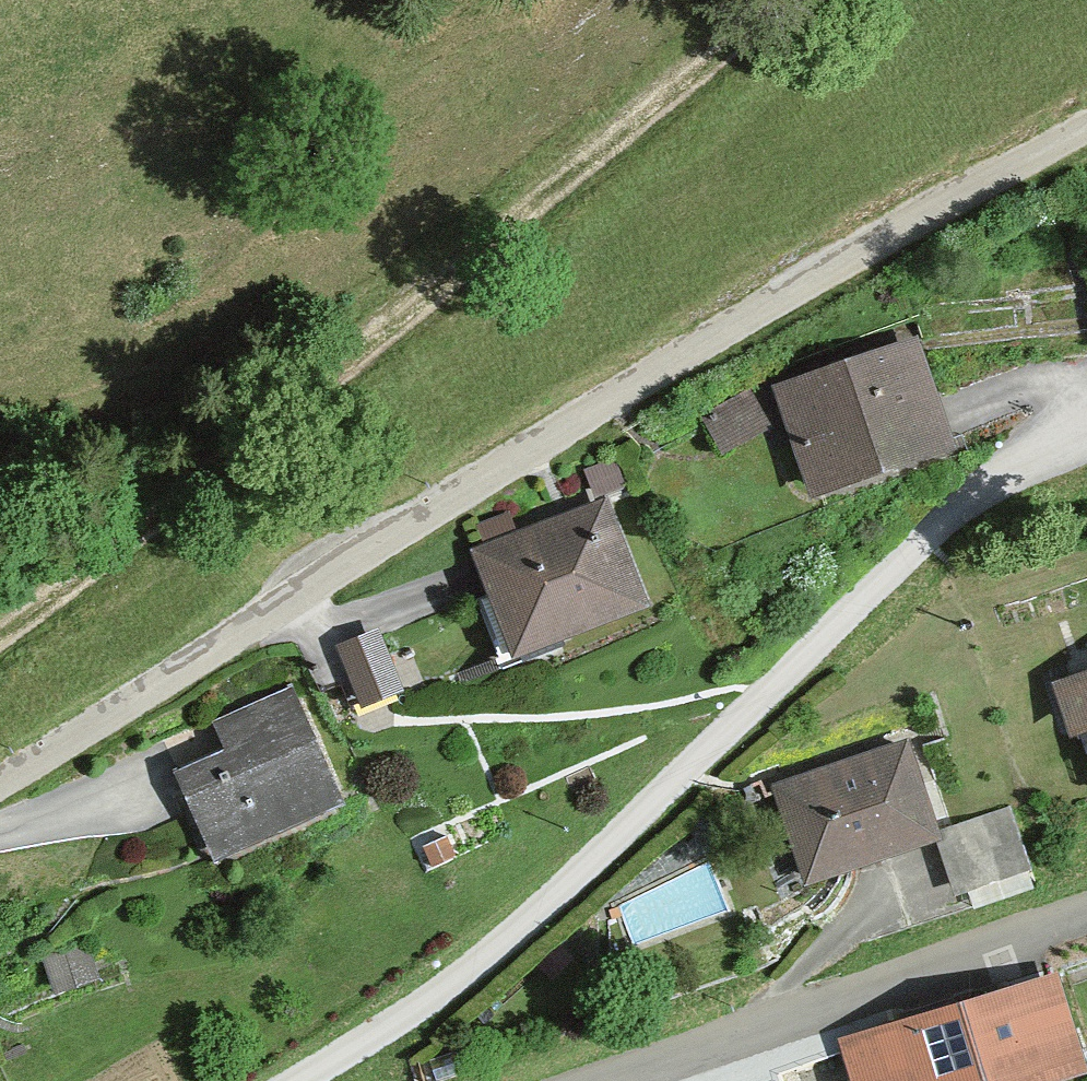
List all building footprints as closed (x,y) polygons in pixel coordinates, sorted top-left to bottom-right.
[(787,399),(816,495),(946,456),(917,360),(787,399)] [(708,412),(734,453),(780,425),(754,384),(708,412)] [(475,566),(512,660),(638,611),(602,517),(475,566)] [(350,637),(372,701),(418,685),(396,622),(350,637)] [(1072,785),(1086,780),(1086,657),(1021,678),(1039,736),(1055,731),(1072,785)] [(223,752),(176,772),(212,858),(347,801),(297,683),(209,720),(223,752)] [(890,730),(739,775),(771,880),(921,834),(890,730)] [(803,1034),(817,1080),(1027,1080),(1063,1070),(1032,966),(803,1034)]
